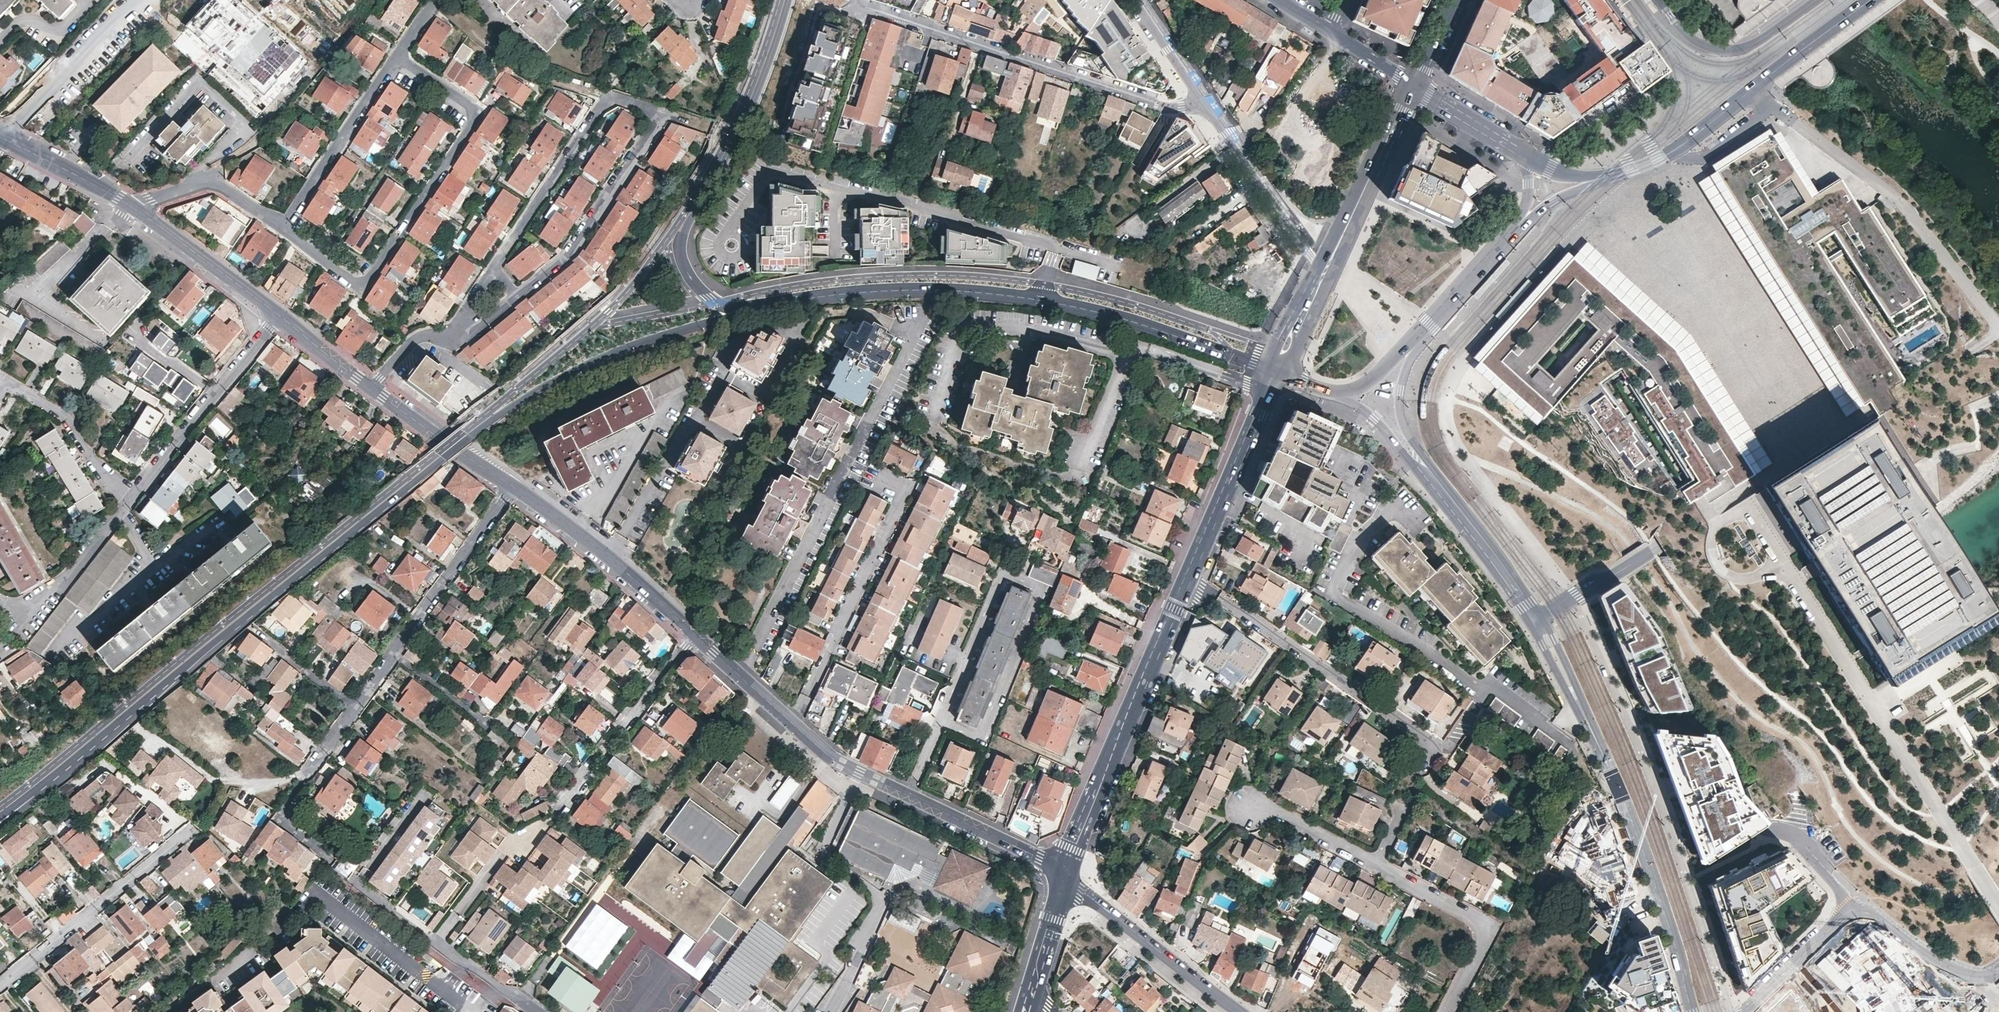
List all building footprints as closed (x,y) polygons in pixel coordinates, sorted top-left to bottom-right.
[(18,0),(0,0),(0,19),(18,0)] [(60,19),(74,4),(70,0),(39,0),(60,19)] [(264,94),(298,56),(236,0),(209,0),(184,26),(192,32),(227,63),(264,94)] [(403,26),(419,3),(415,0),(394,0),(382,18),(389,22),(392,18),(403,26)] [(567,26),(551,11),(552,9),(549,6),(547,3),(545,5),(539,0),(494,0),(546,49),(567,26)] [(619,0),(614,0),(612,2),(640,30),(644,26),(619,0)] [(644,26),(656,15),(651,11),(653,9),(644,0),(619,0),(644,26)] [(761,10),(764,3),(758,1),(758,0),(730,0),(727,7),(724,5),(714,30),(718,32),(715,39),(730,45),(746,4),(761,10)] [(910,11),(919,14),(927,0),(916,0),(910,11)] [(936,2),(944,7),(938,21),(948,24),(953,8),(946,5),(948,0),(937,0),(936,2)] [(956,7),(958,2),(954,0),(948,0),(946,5),(953,8),(948,24),(954,26),(961,28),(965,30),(972,13),(956,7)] [(1032,21),(1040,11),(1027,0),(1016,15),(1019,18),(1010,33),(1006,31),(1002,42),(1008,44),(1013,46),(1032,21)] [(1040,11),(1047,1),(1046,0),(1027,0),(1040,11)] [(1086,34),(1109,0),(1057,0),(1086,34)] [(1067,64),(1077,67),(1157,94),(1162,93),(1165,88),(1166,83),(1133,35),(1122,19),(1113,5),(1109,0),(1088,32),(1086,34),(1090,35),(1100,50),(1094,53),(1078,47),(1067,64)] [(1167,0),(1158,0),(1158,2),(1163,10),(1171,5),(1167,0)] [(1206,3),(1224,15),(1225,15),(1230,7),(1223,2),(1224,0),(1203,0),(1202,2),(1206,3)] [(1234,21),(1245,1),(1244,0),(1224,0),(1223,2),(1230,7),(1225,15),(1228,17),(1234,21)] [(1352,21),(1407,46),(1419,20),(1428,0),(1362,0),(1352,21)] [(1482,1),(1475,16),(1471,27),(1467,37),(1462,45),(1458,54),(1452,66),(1448,75),(1482,97),(1519,119),(1526,123),(1525,126),(1549,140),(1563,131),(1572,124),(1580,119),(1604,102),(1611,97),(1616,93),(1623,88),(1630,83),(1638,94),(1666,73),(1645,44),(1638,49),(1627,33),(1603,0),(1563,0),(1606,61),(1556,95),(1543,96),(1494,66),(1492,59),(1500,41),(1519,0),(1483,0),(1482,1)] [(1251,32),(1252,30),(1256,23),(1257,23),(1263,11),(1256,7),(1245,1),(1234,21),(1235,22),(1251,32)] [(1177,14),(1171,5),(1163,10),(1167,16),(1169,19),(1177,14)] [(806,55),(808,56),(810,57),(805,70),(802,80),(798,92),(795,91),(794,91),(791,103),(794,104),(790,116),(789,119),(785,118),(780,132),(778,137),(783,139),(820,151),(863,23),(826,10),(821,8),(819,14),(820,14),(815,28),(819,30),(814,45),(811,44),(810,44),(806,55)] [(1040,11),(1032,21),(1040,28),(1048,17),(1040,11)] [(1275,45),(1283,32),(1287,26),(1274,18),(1263,11),(1257,23),(1256,23),(1252,30),(1251,32),(1269,42),(1258,60),(1264,64),(1275,45)] [(1002,42),(1006,31),(998,29),(1004,16),(1003,15),(998,12),(995,21),(977,15),(972,13),(965,30),(974,33),(1002,42)] [(365,23),(378,33),(385,23),(372,14),(365,23)] [(1169,19),(1178,33),(1185,27),(1177,14),(1169,19)] [(441,48),(453,28),(437,17),(419,46),(442,62),(448,53),(441,48)] [(1230,27),(1234,21),(1228,17),(1224,23),(1230,27)] [(392,18),(389,22),(400,30),(403,26),(392,18)] [(898,27),(872,19),(870,27),(869,29),(858,60),(857,63),(840,114),(835,131),(831,141),(837,141),(837,143),(860,146),(862,137),(861,136),(865,124),(874,127),(876,127),(880,116),(896,69),(904,44),(908,30),(898,27)] [(1033,37),(1040,28),(1032,21),(1013,46),(1017,47),(1037,54),(1042,40),(1033,37)] [(649,34),(655,28),(651,23),(645,29),(649,34)] [(360,25),(336,53),(339,56),(342,55),(359,67),(358,68),(362,71),(365,67),(371,71),(389,46),(372,33),(366,41),(358,35),(363,27),(360,25)] [(686,70),(698,58),(693,53),(695,51),(674,31),(672,33),(667,28),(655,40),(686,70)] [(908,30),(904,44),(920,49),(925,36),(908,30)] [(1215,41),(1203,34),(1196,47),(1208,54),(1215,41)] [(924,81),(938,40),(933,38),(919,80),(924,81)] [(1057,45),(1042,40),(1037,54),(1040,55),(1053,59),(1057,45)] [(442,74),(459,86),(476,97),(487,81),(463,64),(472,50),(463,44),(442,74)] [(1275,45),(1264,64),(1261,68),(1283,82),(1286,84),(1300,61),(1275,45)] [(170,80),(179,71),(156,48),(144,61),(133,72),(136,74),(126,85),(123,82),(112,93),(97,109),(105,117),(112,124),(120,131),(129,122),(132,125),(138,119),(135,115),(143,107),(147,110),(159,97),(156,94),(165,85),(168,88),(173,83),(170,80)] [(967,67),(972,51),(962,48),(957,63),(937,56),(926,85),(947,93),(954,75),(963,78),(963,77),(967,67)] [(129,68),(133,72),(144,61),(140,56),(129,68)] [(1,88),(5,92),(15,81),(14,80),(21,72),(18,68),(20,66),(11,59),(7,63),(0,57),(0,89),(1,88)] [(510,76),(515,68),(507,64),(494,84),(508,94),(507,97),(522,106),(533,90),(510,76)] [(1019,112),(1033,71),(1030,70),(1012,64),(1010,64),(999,96),(1002,97),(999,105),(1019,112)] [(1219,67),(1216,65),(1210,75),(1214,77),(1219,67)] [(1275,96),(1283,82),(1261,68),(1253,83),(1242,101),(1239,105),(1240,109),(1249,114),(1264,89),(1275,96)] [(608,85),(617,75),(612,70),(603,80),(608,85)] [(173,83),(182,74),(179,71),(170,80),(173,83)] [(133,72),(123,82),(126,85),(136,74),(133,72)] [(1037,102),(1046,75),(1037,72),(1028,99),(1037,102)] [(1253,83),(1239,75),(1231,89),(1238,93),(1236,97),(1242,101),(1253,83)] [(123,82),(119,79),(108,89),(112,93),(123,82)] [(354,98),(359,92),(346,83),(342,89),(341,88),(335,85),(326,79),(315,96),(324,102),(336,110),(341,113),(351,96),(354,98)] [(487,81),(476,97),(479,99),(490,83),(487,81)] [(979,101),(983,85),(971,81),(966,98),(979,101)] [(683,89),(677,83),(666,94),(672,100),(683,89)] [(372,112),(388,123),(407,95),(392,84),(384,96),(382,96),(372,112)] [(156,94),(159,97),(168,88),(165,85),(156,94)] [(1063,110),(1069,93),(1049,87),(1043,104),(1052,107),(1049,112),(1061,117),(1063,110)] [(576,128),(590,107),(584,104),(582,108),(558,93),(548,108),(563,118),(562,119),(576,128)] [(12,98),(8,94),(0,101),(0,109),(12,98)] [(1116,98),(1108,95),(1101,116),(1099,122),(1110,126),(1113,119),(1117,121),(1120,114),(1124,101),(1116,98)] [(1028,99),(1025,109),(1034,112),(1037,102),(1028,99)] [(1135,104),(1124,101),(1120,114),(1129,117),(1120,134),(1142,145),(1144,142),(1149,132),(1154,123),(1132,111),(1135,104)] [(336,110),(324,102),(321,106),(333,115),(336,110)] [(207,148),(228,126),(205,106),(182,130),(175,122),(161,137),(167,142),(164,145),(169,150),(167,153),(178,163),(181,160),(186,166),(205,147),(207,148)] [(135,115),(138,119),(147,110),(143,107),(135,115)] [(984,120),(986,114),(968,107),(959,131),(992,142),(997,125),(984,120)] [(24,121),(31,126),(43,114),(36,109),(24,121)] [(489,149),(508,121),(492,110),(492,111),(488,117),(485,122),(484,121),(472,138),(489,149)] [(390,134),(383,130),(388,123),(372,112),(358,130),(360,132),(353,142),(369,152),(378,138),(385,142),(390,134)] [(984,120),(997,125),(1000,116),(987,112),(986,114),(984,120)] [(638,123),(623,113),(604,141),(621,152),(630,139),(628,138),(638,123)] [(452,127),(433,114),(415,140),(432,151),(438,143),(436,142),(444,130),(448,133),(452,127)] [(112,124),(105,117),(101,120),(108,127),(112,124)] [(1209,144),(1200,131),(1197,133),(1192,126),(1193,125),(1194,123),(1175,117),(1144,170),(1158,178),(1163,174),(1173,166),(1189,154),(1191,153),(1193,155),(1209,144)] [(129,122),(120,131),(123,134),(132,125),(129,122)] [(325,143),(329,136),(317,129),(314,134),(297,123),(285,140),(311,157),(322,140),(325,143)] [(563,134),(548,124),(528,153),(546,164),(555,151),(552,150),(563,134)] [(686,152),(699,132),(673,124),(659,145),(660,146),(650,161),(665,170),(671,161),(680,148),(686,152)] [(837,143),(836,148),(868,152),(870,138),(874,127),(865,124),(861,136),(862,137),(860,146),(837,143)] [(1490,174),(1421,132),(1413,150),(1405,167),(1401,165),(1398,173),(1392,185),(1461,218),(1473,210),(1466,200),(1478,192),(1477,192),(1498,177),(1492,173),(1490,174)] [(1771,146),(1773,136),(1715,172),(1726,174),(1771,146)] [(1805,201),(1812,197),(1773,136),(1771,146),(1805,201)] [(470,178),(489,149),(472,138),(460,156),(461,157),(458,163),(454,168),(470,178)] [(432,151),(415,140),(399,165),(409,171),(407,174),(418,180),(422,174),(417,170),(425,159),(426,159),(432,151)] [(621,152),(604,141),(585,170),(600,180),(610,165),(612,166),(621,152)] [(909,144),(899,141),(895,151),(907,151),(909,144)] [(1211,147),(1209,144),(1193,155),(1195,158),(1210,147),(1211,147)] [(1840,180),(1812,197),(1805,201),(1771,146),(1726,174),(1870,402),(1879,416),(1898,404),(1889,389),(1903,380),(1816,243),(1834,231),(1900,335),(1933,314),(1867,209),(1860,213),(1840,180)] [(686,152),(680,148),(671,161),(678,165),(686,152)] [(251,151),(239,158),(250,166),(244,175),(239,171),(232,180),(238,185),(240,182),(257,194),(274,168),(251,151)] [(546,164),(528,153),(509,182),(524,192),(534,177),(536,178),(546,164)] [(1189,154),(1173,166),(1174,168),(1190,156),(1189,154)] [(975,170),(937,157),(931,174),(970,187),(975,170)] [(358,168),(343,158),(335,169),(334,169),(322,186),(333,194),(337,188),(342,191),(358,168)] [(302,166),(295,161),(291,167),(298,172),(302,166)] [(467,183),(470,178),(454,168),(451,172),(467,183)] [(631,201),(633,197),(643,204),(659,181),(658,180),(661,175),(650,168),(647,173),(641,169),(635,178),(637,180),(629,192),(624,188),(621,194),(622,194),(631,201)] [(1158,178),(1144,170),(1140,177),(1155,185),(1158,178)] [(5,199),(16,181),(0,171),(0,196),(5,199)] [(464,187),(467,183),(451,172),(449,177),(464,187)] [(1870,402),(1726,174),(1715,172),(1726,188),(1728,192),(1864,406),(1870,402)] [(1158,178),(1155,185),(1165,177),(1163,174),(1158,178)] [(1214,200),(1227,191),(1215,174),(1203,183),(1214,200)] [(457,209),(470,190),(464,187),(449,177),(443,186),(441,188),(440,187),(428,205),(445,216),(452,205),(457,209)] [(578,218),(587,204),(585,203),(595,188),(580,178),(561,207),(566,210),(578,218)] [(404,190),(388,180),(367,211),(383,222),(404,190)] [(16,181),(5,199),(22,209),(33,192),(16,181)] [(1167,226),(1207,197),(1197,182),(1156,211),(1167,226)] [(339,197),(333,194),(322,186),(310,204),(311,206),(304,216),(319,226),(339,197)] [(808,193),(783,187),(783,189),(783,200),(778,200),(778,203),(778,215),(778,216),(781,216),(782,230),(778,231),(777,231),(774,231),(774,234),(770,234),(770,246),(763,246),(764,277),(806,276),(811,276),(811,261),(810,245),(810,230),(821,229),(820,223),(820,198),(808,199),(808,193)] [(783,200),(783,189),(774,189),(775,200),(778,200),(783,200)] [(519,201),(504,190),(485,219),(502,231),(511,217),(509,216),(519,201)] [(33,192),(22,209),(38,220),(49,202),(33,192)] [(619,239),(637,212),(627,206),(631,201),(622,194),(617,200),(621,204),(613,215),(610,214),(602,227),(619,238),(619,239)] [(49,202),(38,220),(55,230),(58,225),(67,230),(72,225),(80,215),(68,207),(65,212),(58,208),(49,202)] [(65,212),(68,207),(62,203),(58,208),(65,212)] [(861,249),(861,260),(862,266),(910,265),(910,260),(909,248),(908,210),(904,211),(904,208),(886,203),(886,208),(860,209),(861,223),(861,234),(861,249)] [(443,219),(445,216),(428,205),(415,223),(417,224),(413,229),(410,234),(426,245),(443,219)] [(240,238),(248,227),(229,214),(228,217),(215,208),(202,225),(216,235),(218,233),(225,239),(224,241),(234,248),(239,239),(240,238)] [(1245,209),(1191,246),(1200,251),(1228,231),(1233,239),(1255,223),(1245,209)] [(568,232),(578,218),(566,210),(562,216),(557,213),(541,236),(556,246),(567,230),(568,232)] [(383,222),(367,211),(345,243),(362,254),(383,222)] [(85,238),(92,233),(98,226),(84,213),(73,225),(85,238)] [(502,231),(485,219),(465,249),(480,258),(490,243),(493,245),(502,231)] [(278,241),(260,230),(262,227),(256,222),(248,234),(241,243),(236,250),(259,266),(278,241)] [(1258,227),(1255,223),(1233,239),(1235,242),(1258,227)] [(1256,251),(1272,239),(1263,225),(1258,229),(1261,234),(1255,238),(1256,240),(1249,244),(1254,252),(1256,251)] [(607,269),(602,265),(609,253),(619,239),(619,238),(602,227),(594,239),(596,240),(588,253),(584,250),(579,257),(597,270),(604,276),(608,279),(614,283),(618,277),(607,269)] [(987,241),(946,230),(946,237),(946,254),(945,263),(1006,265),(1006,257),(1007,246),(987,241)] [(71,249),(60,238),(59,237),(30,266),(40,275),(71,249)] [(987,241),(1007,246),(1007,244),(987,238),(987,241)] [(602,265),(607,269),(625,242),(619,239),(609,253),(602,265)] [(453,246),(459,250),(462,244),(456,240),(453,246)] [(538,266),(550,257),(537,241),(510,263),(521,277),(537,265),(538,266)] [(231,249),(222,242),(215,251),(217,253),(224,258),(231,249)] [(420,253),(405,243),(399,251),(397,254),(396,253),(384,271),(395,278),(400,271),(411,279),(416,272),(410,267),(420,253)] [(445,279),(443,278),(439,284),(458,296),(467,283),(464,282),(475,266),(461,256),(445,279)] [(596,271),(597,270),(579,257),(573,262),(576,266),(566,275),(564,273),(552,283),(565,298),(590,278),(589,277),(596,271)] [(1479,362),(1490,362),(1574,269),(1573,257),(1512,325),(1479,362)] [(1573,257),(1574,269),(1605,296),(1612,303),(1669,354),(1676,349),(1614,294),(1612,291),(1573,257)] [(110,331),(148,291),(112,258),(75,297),(110,331)] [(1074,258),(1070,272),(1095,280),(1099,266),(1074,258)] [(271,276),(263,287),(269,292),(271,289),(288,301),(299,285),(304,277),(307,273),(297,267),(289,261),(277,280),(271,276)] [(1735,487),(1748,479),(1669,354),(1612,303),(1605,296),(1574,269),(1490,362),(1548,414),(1551,410),(1553,415),(1557,418),(1563,420),(1572,421),(1574,421),(1577,425),(1579,427),(1580,429),(1581,430),(1582,433),(1587,438),(1586,441),(1588,442),(1588,444),(1590,445),(1593,447),(1593,452),(1595,455),(1600,457),(1603,460),(1605,462),(1604,464),(1604,467),(1608,472),(1610,473),(1609,473),(1617,478),(1631,485),(1643,502),(1658,524),(1706,494),(1710,502),(1735,487)] [(395,278),(384,271),(375,284),(372,289),(373,290),(366,301),(381,311),(401,282),(395,278)] [(189,316),(209,292),(211,289),(194,274),(192,272),(173,295),(184,304),(180,308),(189,316)] [(328,318),(345,293),(329,281),(330,279),(324,275),(316,287),(322,291),(311,306),(328,318)] [(614,283),(608,279),(604,276),(599,282),(608,288),(614,283)] [(310,280),(304,277),(299,285),(304,289),(310,280)] [(1500,321),(1533,284),(1529,281),(1497,318),(1500,321)] [(562,301),(565,298),(552,283),(541,292),(542,295),(532,303),(528,299),(522,304),(529,313),(533,309),(541,319),(562,301)] [(458,296),(439,284),(435,290),(437,291),(421,315),(436,324),(447,308),(449,310),(458,296)] [(217,299),(221,293),(213,286),(211,289),(209,292),(217,299)] [(14,311),(30,320),(37,325),(66,342),(98,361),(108,350),(22,299),(14,311)] [(525,317),(529,313),(522,304),(516,309),(519,314),(508,322),(506,321),(495,330),(507,346),(532,326),(525,317)] [(358,315),(351,310),(344,319),(341,318),(336,325),(345,331),(337,342),(353,353),(362,339),(370,328),(356,318),(358,315)] [(20,326),(0,314),(0,338),(1,339),(4,334),(12,338),(20,326)] [(222,352),(241,328),(230,319),(226,325),(215,316),(200,334),(222,352)] [(30,320),(27,326),(34,330),(37,325),(30,320)] [(884,350),(891,338),(883,333),(884,331),(870,323),(868,326),(860,321),(853,334),(851,333),(846,343),(848,344),(846,349),(839,362),(832,376),(825,390),(832,394),(830,397),(839,402),(841,399),(855,406),(860,396),(863,389),(871,376),(876,366),(875,365),(878,360),(881,361),(886,351),(884,350)] [(396,333),(401,326),(395,322),(389,330),(396,334),(396,333)] [(409,330),(402,325),(401,326),(396,333),(404,337),(409,330)] [(378,333),(370,328),(362,339),(370,345),(378,333)] [(502,350),(507,346),(495,330),(483,339),(485,342),(473,351),(470,347),(457,357),(467,364),(475,357),(483,366),(502,350)] [(731,365),(738,369),(744,373),(762,382),(777,355),(785,339),(773,332),(771,336),(760,330),(758,334),(756,333),(755,335),(751,334),(747,342),(743,349),(740,348),(730,365),(731,365)] [(48,360),(56,348),(29,331),(18,349),(37,361),(40,356),(48,360)] [(842,340),(843,341),(846,343),(851,333),(847,331),(842,340)] [(175,344),(160,332),(152,342),(167,355),(175,344)] [(382,336),(375,347),(383,353),(391,342),(382,336)] [(330,338),(328,341),(336,346),(338,344),(330,338)] [(848,344),(846,343),(843,341),(840,346),(846,349),(848,344)] [(293,359),(271,343),(256,360),(264,365),(262,367),(269,373),(273,368),(281,374),(293,359)] [(1088,364),(1091,355),(1067,348),(1064,357),(1042,351),(1041,353),(1039,363),(1042,364),(1040,369),(1034,367),(1029,382),(1026,393),(1024,399),(1010,394),(1011,390),(1004,388),(1006,380),(982,373),(979,382),(975,381),(974,385),(977,386),(975,393),(978,394),(976,400),(973,399),(971,406),(967,405),(960,428),(974,432),(982,434),(983,432),(988,434),(990,429),(1003,433),(1015,437),(1014,440),(1018,441),(1017,443),(1022,445),(1022,447),(1029,449),(1028,453),(1032,454),(1034,450),(1045,454),(1053,430),(1048,429),(1050,421),(1045,420),(1048,409),(1051,410),(1053,404),(1059,406),(1058,408),(1065,411),(1064,414),(1067,414),(1068,411),(1077,414),(1084,390),(1081,389),(1083,382),(1080,381),(1082,375),(1085,376),(1087,368),(1090,369),(1092,366),(1088,364)] [(1755,474),(1676,349),(1669,354),(1748,479),(1755,474)] [(890,354),(886,351),(881,361),(883,363),(885,363),(890,354)] [(1038,352),(1034,367),(1040,369),(1042,364),(1039,363),(1041,353),(1038,352)] [(81,387),(92,369),(65,353),(56,366),(65,371),(62,376),(81,387)] [(169,372),(142,353),(130,370),(141,378),(143,376),(158,387),(163,381),(175,390),(172,394),(184,403),(196,386),(171,369),(169,372)] [(441,377),(447,368),(440,363),(438,365),(427,357),(409,381),(441,403),(443,401),(454,386),(441,377)] [(828,374),(832,376),(839,362),(835,360),(828,374)] [(1548,414),(1490,362),(1479,362),(1502,383),(1543,419),(1548,414)] [(200,373),(211,382),(220,371),(209,363),(200,373)] [(731,371),(735,374),(738,369),(731,365),(729,370),(731,371)] [(447,368),(441,377),(454,386),(443,401),(463,416),(487,395),(473,384),(449,366),(447,368)] [(314,400),(325,386),(321,382),(322,382),(302,367),(284,391),(304,405),(310,398),(314,400)] [(687,381),(681,368),(559,428),(564,438),(560,440),(558,436),(545,443),(568,490),(593,477),(578,448),(653,411),(648,400),(687,381)] [(1086,383),(1090,369),(1087,368),(1085,376),(1082,375),(1080,381),(1083,382),(1086,383)] [(744,373),(738,369),(735,374),(742,377),(744,373)] [(124,400),(129,392),(100,375),(88,394),(116,411),(122,400),(124,400)] [(159,400),(128,381),(125,387),(134,392),(131,396),(147,405),(153,409),(159,400)] [(1543,419),(1502,383),(1499,387),(1539,423),(1543,419)] [(751,411),(755,403),(736,392),(737,389),(728,384),(723,392),(719,400),(715,406),(711,415),(709,418),(737,435),(742,426),(746,419),(751,411)] [(1115,447),(1194,478),(1226,396),(1196,384),(1190,398),(1175,392),(1168,410),(1160,407),(1158,412),(1147,407),(1144,412),(1131,407),(1115,447)] [(969,398),(973,399),(976,400),(978,394),(975,393),(977,386),(974,385),(969,398)] [(240,392),(234,387),(217,406),(230,417),(242,402),(236,396),(240,392)] [(1012,388),(1011,390),(1010,394),(1024,399),(1026,393),(1012,388)] [(334,396),(322,411),(334,420),(331,424),(339,431),(342,427),(352,414),(341,405),(343,402),(334,396)] [(864,398),(860,396),(855,406),(858,408),(864,398)] [(842,424),(847,414),(836,408),(838,404),(829,399),(827,403),(820,399),(808,422),(800,437),(797,442),(796,442),(791,451),(792,452),(785,465),(793,469),(792,472),(806,480),(808,476),(814,480),(821,467),(823,468),(828,459),(825,457),(828,452),(829,453),(834,444),(837,437),(840,431),(844,424),(842,424)] [(711,415),(715,406),(712,404),(707,413),(711,415)] [(1051,410),(1064,414),(1065,411),(1058,408),(1059,406),(1053,404),(1051,410)] [(153,409),(147,405),(133,429),(150,439),(164,415),(153,409)] [(755,413),(751,411),(746,419),(751,421),(755,413)] [(1266,462),(1260,474),(1332,514),(1340,519),(1349,501),(1344,499),(1346,493),(1337,489),(1341,481),(1328,476),(1316,470),(1318,465),(1330,439),(1334,429),(1294,411),(1287,426),(1275,451),(1272,457),(1269,464),(1266,462)] [(363,423),(352,414),(342,427),(339,431),(338,432),(348,440),(351,435),(361,442),(373,426),(365,420),(363,423)] [(751,421),(746,419),(742,426),(746,429),(751,421)] [(805,420),(796,436),(800,437),(808,422),(805,420)] [(1794,469),(1774,482),(1765,488),(1776,505),(1886,679),(1993,612),(1902,469),(1871,420),(1864,425),(1842,439),(1849,451),(1801,481),(1794,469)] [(384,429),(397,438),(400,433),(388,424),(384,429)] [(385,453),(397,438),(384,429),(380,425),(367,440),(373,445),(370,448),(366,454),(377,463),(379,461),(382,457),(385,453)] [(0,426),(0,445),(8,431),(0,426)] [(49,455),(66,445),(56,429),(37,440),(47,456),(49,455)] [(150,439),(133,429),(127,438),(119,452),(130,459),(136,462),(150,439)] [(605,518),(617,526),(666,439),(653,431),(605,518)] [(688,446),(684,453),(675,469),(680,472),(688,476),(695,480),(703,485),(711,470),(714,466),(717,461),(724,447),(710,440),(710,439),(697,431),(692,439),(693,440),(689,447),(688,446)] [(234,457),(238,435),(236,433),(227,442),(225,445),(225,448),(225,450),(234,457)] [(119,452),(127,438),(123,435),(112,454),(127,463),(130,459),(119,452)] [(1513,445),(1502,438),(1499,443),(1510,449),(1513,445)] [(791,451),(796,442),(793,440),(792,439),(787,449),(791,451)] [(1318,465),(1321,467),(1334,440),(1330,439),(1318,465)] [(1809,460),(1794,469),(1801,481),(1849,451),(1842,439),(1809,460)] [(185,457),(201,469),(203,470),(215,455),(197,441),(185,457)] [(410,463),(419,451),(422,454),(430,448),(422,442),(417,449),(404,441),(396,452),(402,458),(401,459),(407,464),(409,462),(410,463)] [(904,449),(889,442),(883,456),(881,458),(907,471),(909,469),(915,455),(913,454),(905,450),(904,449)] [(1016,449),(1028,453),(1029,449),(1022,447),(1022,445),(1017,443),(1016,449)] [(916,448),(908,444),(905,450),(913,454),(916,448)] [(49,455),(59,471),(76,461),(66,445),(49,455)] [(675,469),(684,453),(682,452),(673,468),(675,469)] [(249,466),(255,461),(248,453),(242,458),(249,466)] [(385,453),(382,457),(379,461),(382,463),(388,456),(385,453)] [(174,470),(190,483),(198,472),(201,469),(185,457),(174,470)] [(830,459),(828,459),(823,468),(827,470),(832,460),(830,459)] [(68,486),(85,476),(76,461),(59,471),(68,486)] [(1321,467),(1318,465),(1316,470),(1328,476),(1330,471),(1321,467)] [(484,483),(460,466),(446,486),(470,503),(484,483)] [(174,470),(169,477),(163,485),(178,497),(190,483),(174,470)] [(433,470),(418,483),(424,491),(438,478),(433,470)] [(198,472),(190,483),(195,487),(203,476),(198,472)] [(680,472),(678,476),(686,480),(688,476),(680,472)] [(760,510),(752,525),(752,526),(747,524),(744,529),(748,532),(744,541),(750,544),(749,546),(766,554),(767,551),(777,556),(783,544),(787,546),(790,539),(787,538),(791,530),(790,529),(796,517),(800,509),(804,511),(807,505),(805,504),(811,491),(803,487),(805,482),(791,474),(788,479),(779,474),(776,481),(775,481),(771,487),(767,486),(764,492),(768,494),(764,502),(760,510)] [(1332,514),(1260,474),(1252,491),(1332,535),(1333,533),(1336,527),(1340,521),(1340,519),(1332,514)] [(68,486),(78,502),(95,492),(85,476),(68,486)] [(693,485),(695,480),(688,476),(686,480),(693,485)] [(916,568),(954,489),(930,477),(890,556),(894,557),(843,657),(854,663),(858,655),(872,662),(919,569),(916,568)] [(246,487),(238,494),(229,483),(213,496),(225,511),(231,507),(237,514),(248,505),(256,499),(246,487)] [(151,500),(169,514),(170,514),(173,510),(175,511),(180,505),(175,501),(178,497),(163,485),(151,500)] [(414,487),(409,491),(418,502),(423,498),(414,487)] [(851,524),(803,619),(818,626),(884,494),(869,487),(854,517),(851,524)] [(1776,505),(1765,488),(1755,494),(1766,511),(1776,505)] [(1144,513),(1169,523),(1178,500),(1154,490),(1144,513)] [(1332,535),(1252,491),(1250,494),(1264,502),(1330,539),(1332,535)] [(95,492),(78,502),(76,504),(85,520),(104,507),(95,492)] [(760,500),(764,502),(768,494),(764,492),(760,500)] [(47,579),(0,499),(0,554),(23,593),(34,586),(47,579)] [(157,529),(169,514),(151,500),(140,515),(157,529)] [(1033,532),(1041,514),(1041,511),(1029,506),(1026,512),(1019,508),(1020,506),(1016,504),(1015,505),(1008,501),(1007,503),(1006,503),(1000,517),(1011,521),(1011,522),(1033,532)] [(1088,512),(1084,510),(1077,528),(1095,535),(1098,527),(1084,521),(1088,512)] [(854,517),(844,512),(840,519),(851,524),(854,517)] [(1163,536),(1169,523),(1144,513),(1142,512),(1138,521),(1150,527),(1149,531),(1163,536)] [(1055,520),(1041,514),(1033,532),(1030,541),(1066,556),(1074,535),(1053,527),(1055,520)] [(971,521),(956,515),(954,521),(967,528),(971,521)] [(114,670),(271,541),(255,521),(97,650),(114,670)] [(954,521),(948,534),(970,545),(976,533),(967,528),(954,521)] [(1159,547),(1163,536),(1149,531),(1150,527),(1138,521),(1132,535),(1159,547)] [(457,535),(442,524),(426,545),(441,556),(457,535)] [(517,554),(531,535),(524,530),(515,524),(507,536),(497,549),(498,550),(505,555),(495,569),(502,574),(517,554)] [(1396,532),(1389,525),(1382,532),(1388,540),(1396,532)] [(1349,534),(1336,527),(1333,533),(1346,540),(1349,534)] [(740,538),(744,541),(748,532),(744,529),(740,538)] [(1247,529),(1235,549),(1255,561),(1264,547),(1258,543),(1261,538),(1247,529)] [(1397,531),(1396,532),(1388,540),(1374,553),(1385,566),(1399,581),(1410,593),(1417,586),(1421,583),(1433,571),(1423,559),(1424,558),(1410,541),(1408,543),(1397,531)] [(1330,539),(1330,540),(1343,546),(1346,540),(1333,533),(1332,535),(1330,539)] [(990,555),(979,550),(970,545),(948,534),(945,542),(966,553),(964,559),(951,553),(943,570),(976,586),(991,556),(990,555)] [(543,573),(556,554),(531,535),(517,554),(543,573)] [(107,543),(119,553),(123,548),(111,538),(107,543)] [(1330,540),(1327,546),(1340,553),(1343,546),(1330,540)] [(1113,542),(1110,541),(1099,567),(1105,570),(1111,572),(1118,575),(1128,551),(1113,544),(1113,542)] [(983,542),(979,550),(990,555),(994,547),(983,542)] [(115,558),(119,553),(107,543),(103,549),(115,558)] [(1273,543),(1261,565),(1268,568),(1278,548),(1279,546),(1273,543)] [(119,553),(130,562),(134,558),(130,554),(123,548),(119,553)] [(115,558),(103,549),(99,554),(111,564),(115,558)] [(505,555),(498,550),(488,564),(489,564),(495,569),(505,555)] [(126,567),(130,562),(119,553),(115,558),(126,567)] [(1385,566),(1374,553),(1371,556),(1383,569),(1385,566)] [(99,554),(95,559),(107,569),(111,564),(99,554)] [(428,570),(408,554),(393,575),(413,590),(428,570)] [(1075,579),(1083,560),(1070,554),(1068,558),(1067,557),(1060,573),(1063,574),(1048,608),(1067,616),(1081,582),(1075,579)] [(1252,565),(1255,561),(1247,556),(1245,561),(1252,565)] [(126,567),(115,558),(111,564),(122,573),(126,567)] [(371,568),(380,575),(389,564),(382,558),(378,563),(376,562),(371,568)] [(107,569),(95,559),(91,564),(103,574),(107,569)] [(1433,571),(1421,583),(1432,595),(1441,605),(1453,618),(1473,600),(1477,597),(1470,590),(1473,588),(1458,571),(1455,573),(1444,561),(1433,571)] [(1261,565),(1257,562),(1241,587),(1271,605),(1286,579),(1268,568),(1261,565)] [(98,580),(103,574),(91,564),(86,570),(98,580)] [(111,564),(107,569),(118,578),(122,573),(111,564)] [(502,574),(495,569),(489,564),(485,571),(498,580),(502,574)] [(1052,587),(1059,572),(1041,564),(1039,567),(1031,564),(1027,576),(1052,587)] [(1383,569),(1396,584),(1399,581),(1385,566),(1383,569)] [(118,578),(107,569),(103,574),(114,583),(118,578)] [(98,580),(86,570),(82,575),(94,585),(98,580)] [(1111,572),(1105,570),(1099,585),(1105,587),(1110,575),(1111,572)] [(1118,575),(1111,572),(1110,575),(1112,576),(1105,591),(1107,592),(1112,594),(1112,595),(1119,598),(1119,600),(1128,604),(1138,584),(1118,575)] [(109,589),(114,583),(103,574),(98,580),(109,589)] [(82,575),(78,581),(90,590),(94,585),(82,575)] [(530,597),(551,612),(564,594),(541,577),(520,605),(522,607),(530,597)] [(109,589),(98,580),(94,585),(105,594),(109,589)] [(90,590),(78,581),(74,586),(86,596),(90,590)] [(1407,596),(1410,593),(1399,581),(1396,584),(1407,596)] [(1597,596),(1655,712),(1672,711),(1682,710),(1660,635),(1620,582),(1597,596)] [(973,730),(1031,591),(1011,583),(1006,595),(980,658),(958,710),(953,721),(973,730)] [(1421,583),(1417,586),(1428,599),(1432,595),(1421,583)] [(94,585),(90,590),(101,599),(105,594),(94,585)] [(480,604),(486,596),(472,585),(466,594),(480,604)] [(82,601),(86,596),(74,586),(70,591),(82,601)] [(1107,592),(1105,591),(1098,588),(1096,593),(1105,599),(1107,592)] [(386,615),(393,605),(373,589),(355,611),(378,629),(387,617),(386,615)] [(101,599),(90,590),(86,596),(97,605),(101,599)] [(70,591),(66,597),(78,607),(82,601),(70,591)] [(292,592),(285,600),(289,604),(296,597),(292,592)] [(438,602),(436,604),(456,619),(458,621),(468,608),(469,607),(452,595),(447,602),(448,603),(445,607),(438,602)] [(1428,599),(1437,609),(1441,605),(1432,595),(1428,599)] [(93,610),(97,605),(86,596),(82,601),(93,610)] [(498,602),(492,596),(484,604),(490,610),(498,602)] [(60,603),(73,613),(78,607),(66,597),(60,603)] [(289,604),(285,600),(273,613),(293,631),(312,611),(296,597),(289,604)] [(1301,597),(1283,623),(1306,637),(1316,623),(1298,610),(1305,599),(1301,597)] [(939,659),(962,608),(939,598),(916,649),(939,659)] [(1473,600),(1453,618),(1449,622),(1468,642),(1486,662),(1510,640),(1499,629),(1502,626),(1487,610),(1484,612),(1473,600)] [(93,610),(82,601),(78,607),(89,616),(93,610)] [(656,637),(664,628),(660,625),(655,620),(636,602),(622,617),(641,634),(647,628),(656,637)] [(60,603),(56,609),(68,619),(73,613),(60,603)] [(456,619),(436,604),(432,609),(439,614),(438,615),(447,622),(449,619),(454,623),(448,630),(442,638),(451,645),(457,638),(469,647),(476,637),(455,621),(456,619)] [(623,610),(618,605),(608,620),(612,624),(619,630),(625,624),(618,617),(623,610)] [(1449,622),(1453,618),(1441,605),(1437,609),(1449,622)] [(338,606),(332,615),(337,619),(344,611),(338,606)] [(583,628),(575,622),(580,615),(569,606),(547,636),(558,644),(563,638),(565,640),(568,638),(573,641),(570,645),(570,649),(581,655),(586,649),(583,646),(595,630),(586,624),(583,628)] [(321,607),(313,617),(319,622),(327,611),(321,607)] [(468,608),(458,621),(465,626),(475,613),(468,608)] [(52,614),(64,624),(68,619),(56,609),(52,614)] [(52,614),(48,619),(60,629),(64,624),(52,614)] [(44,625),(56,634),(60,629),(48,619),(44,625)] [(341,646),(349,652),(359,638),(335,619),(331,625),(325,633),(321,630),(316,627),(311,634),(326,645),(329,641),(339,648),(341,646)] [(612,624),(608,620),(603,625),(608,629),(612,624)] [(1115,656),(1124,633),(1095,621),(1091,630),(1093,631),(1088,644),(1115,656)] [(327,622),(321,630),(325,633),(331,625),(327,622)] [(1468,642),(1449,622),(1446,624),(1464,644),(1468,642)] [(824,641),(789,623),(782,638),(784,639),(790,642),(789,647),(815,660),(824,641)] [(435,633),(442,638),(448,630),(441,624),(435,633)] [(619,630),(612,624),(608,629),(607,631),(615,636),(619,630)] [(44,625),(40,629),(52,640),(56,634),(44,625)] [(507,631),(499,625),(493,633),(491,631),(485,638),(495,646),(507,631)] [(35,635),(48,645),(52,640),(40,629),(35,635)] [(1211,648),(1205,657),(1219,668),(1225,658),(1243,670),(1236,679),(1240,682),(1245,673),(1250,677),(1268,652),(1261,647),(1259,649),(1242,637),(1243,635),(1235,629),(1230,636),(1226,633),(1214,651),(1211,648)] [(253,632),(252,631),(251,632),(249,631),(248,633),(249,634),(247,638),(244,635),(234,644),(240,650),(242,649),(245,651),(242,655),(246,658),(249,654),(260,663),(272,648),(253,632)] [(35,635),(31,640),(44,650),(48,645),(35,635)] [(1038,649),(1061,659),(1067,645),(1044,635),(1038,649)] [(364,640),(360,636),(359,638),(349,652),(335,670),(341,674),(337,678),(332,674),(327,680),(333,684),(339,689),(352,673),(346,668),(348,665),(362,675),(377,655),(362,643),(364,640)] [(1328,644),(1320,638),(1311,651),(1320,656),(1325,660),(1333,647),(1328,644)] [(622,675),(639,656),(620,639),(617,642),(619,644),(605,659),(622,675)] [(787,650),(789,647),(790,642),(784,639),(780,647),(787,650)] [(25,648),(39,656),(44,650),(31,640),(25,648)] [(335,653),(339,648),(329,641),(326,645),(335,653)] [(1486,662),(1468,642),(1464,644),(1483,665),(1486,662)] [(1399,658),(1375,643),(1370,651),(1366,649),(1355,665),(1376,679),(1382,670),(1388,674),(1395,665),(1398,659),(1399,658)] [(513,652),(502,645),(496,654),(509,663),(510,661),(507,659),(513,652)] [(409,646),(403,655),(415,664),(421,656),(409,646)] [(604,661),(594,653),(587,647),(586,649),(581,655),(593,664),(598,669),(602,664),(608,669),(610,666),(604,661)] [(57,667),(39,656),(25,648),(24,648),(28,654),(8,667),(19,684),(41,669),(45,675),(57,667)] [(218,664),(224,658),(219,654),(213,660),(218,664)] [(577,661),(575,664),(568,673),(563,680),(572,687),(577,680),(591,691),(604,674),(598,669),(593,664),(581,655),(579,658),(586,664),(584,667),(577,661)] [(491,656),(485,665),(491,670),(497,661),(491,656)] [(714,675),(695,657),(687,658),(682,665),(678,670),(700,690),(711,678),(714,675)] [(1216,672),(1219,668),(1205,657),(1202,662),(1216,672)] [(298,671),(282,658),(278,663),(273,669),(266,678),(274,684),(269,692),(274,695),(268,704),(273,707),(279,712),(292,696),(284,690),(298,671)] [(480,672),(478,674),(469,686),(482,695),(486,698),(485,700),(485,701),(492,706),(523,666),(513,658),(510,661),(495,683),(480,672)] [(650,674),(655,668),(641,658),(634,667),(648,677),(650,674)] [(1219,668),(1236,679),(1243,670),(1225,658),(1219,668)] [(273,669),(278,663),(273,659),(269,665),(273,669)] [(569,659),(562,669),(568,673),(575,664),(569,659)] [(1106,681),(1110,672),(1081,660),(1073,679),(1083,683),(1083,685),(1096,691),(1101,679),(1106,681)] [(469,686),(478,674),(461,661),(451,674),(464,684),(456,695),(460,698),(462,696),(466,690),(469,686)] [(251,702),(256,694),(255,693),(236,679),(233,684),(218,673),(222,668),(214,662),(196,686),(218,702),(218,703),(224,708),(237,691),(251,702)] [(831,669),(827,667),(812,700),(828,707),(832,698),(834,699),(837,693),(845,697),(856,673),(856,672),(834,662),(831,669)] [(1022,669),(1035,674),(1038,668),(1025,662),(1022,669)] [(266,678),(273,669),(269,665),(267,664),(259,675),(256,673),(248,682),(257,690),(266,678)] [(886,717),(913,730),(920,714),(901,705),(909,687),(929,696),(935,683),(901,667),(885,700),(893,704),(886,717)] [(438,669),(432,677),(436,680),(442,672),(438,669)] [(341,674),(335,670),(332,674),(337,678),(341,674)] [(1388,674),(1382,670),(1376,679),(1383,683),(1388,674)] [(876,683),(856,673),(845,697),(844,698),(856,703),(854,708),(863,712),(876,683)] [(603,675),(594,687),(599,690),(608,679),(603,675)] [(92,705),(95,702),(77,682),(73,686),(66,677),(62,680),(59,676),(53,682),(76,707),(84,701),(88,705),(90,703),(92,705)] [(546,703),(552,695),(528,677),(515,693),(539,711),(542,708),(546,703)] [(711,678),(700,690),(696,695),(703,702),(699,707),(708,716),(713,710),(711,707),(719,698),(722,700),(727,694),(711,678)] [(1290,687),(1277,678),(1263,698),(1271,704),(1270,705),(1285,715),(1301,692),(1292,685),(1290,687)] [(1101,693),(1106,681),(1101,679),(1096,691),(1101,693)] [(412,718),(430,694),(412,680),(405,690),(407,692),(400,702),(407,707),(404,712),(412,718)] [(1453,698),(1424,680),(1410,700),(1420,706),(1417,710),(1437,723),(1453,698)] [(885,700),(889,687),(881,685),(877,698),(885,700)] [(201,695),(193,689),(188,697),(196,703),(201,695)] [(476,697),(466,690),(462,696),(471,703),(476,697)] [(1047,690),(1037,714),(1071,729),(1081,704),(1047,690)] [(1457,704),(1465,709),(1473,697),(1465,692),(1457,704)] [(485,700),(486,698),(482,695),(480,698),(489,711),(492,706),(485,701),(485,700)] [(690,698),(685,695),(682,699),(678,695),(676,698),(685,704),(685,705),(690,698)] [(1487,708),(1495,714),(1503,703),(1495,697),(1487,708)] [(590,734),(604,716),(586,702),(583,706),(585,707),(574,722),(590,734)] [(552,707),(546,703),(542,708),(547,712),(552,707)] [(1501,718),(1509,707),(1503,703),(1495,714),(1501,718)] [(1339,721),(1316,705),(1301,730),(1323,744),(1339,721)] [(1170,706),(1164,720),(1168,721),(1164,730),(1184,738),(1193,716),(1170,706)] [(258,726),(265,731),(273,721),(279,712),(273,707),(258,726)] [(683,743),(698,724),(676,707),(668,718),(661,727),(683,743)] [(1501,718),(1507,722),(1515,711),(1509,707),(1501,718)] [(745,719),(735,710),(730,717),(739,726),(745,719)] [(875,720),(878,714),(870,710),(867,717),(875,720)] [(1507,722),(1512,726),(1521,715),(1515,711),(1507,722)] [(394,736),(401,725),(386,714),(367,740),(383,751),(388,743),(396,750),(402,742),(394,736)] [(661,727),(668,718),(663,714),(656,723),(661,727)] [(1037,714),(1025,740),(1059,755),(1071,729),(1037,714)] [(1153,715),(1146,733),(1161,739),(1164,730),(1168,721),(1164,720),(1153,715)] [(562,768),(573,776),(582,765),(572,758),(576,754),(569,749),(564,756),(559,752),(558,751),(554,745),(565,729),(549,717),(536,735),(527,729),(525,730),(521,736),(535,747),(542,737),(551,744),(544,754),(557,764),(562,768)] [(298,762),(304,754),(292,745),(297,739),(273,721),(265,731),(279,742),(277,746),(298,762)] [(1394,743),(1363,722),(1349,742),(1380,764),(1394,743)] [(521,736),(525,730),(516,723),(511,729),(521,736)] [(32,751),(47,741),(38,726),(28,733),(25,728),(19,731),(32,751)] [(688,757),(669,742),(667,743),(645,727),(632,743),(648,756),(658,742),(664,747),(684,762),(688,757)] [(1537,727),(1529,739),(1534,743),(1543,731),(1537,727)] [(504,737),(492,728),(488,734),(499,744),(504,737)] [(1164,730),(1161,739),(1181,748),(1185,739),(1184,738),(1164,730)] [(1534,743),(1540,747),(1549,735),(1543,731),(1534,743)] [(1711,737),(1655,732),(1704,863),(1764,825),(1737,794),(1724,756),(1711,737)] [(893,747),(860,733),(849,756),(883,771),(893,747)] [(1540,747),(1546,751),(1555,740),(1549,735),(1540,747)] [(541,756),(533,749),(535,747),(521,736),(517,741),(508,754),(513,758),(515,759),(521,750),(534,760),(517,781),(508,773),(507,774),(524,788),(525,787),(528,789),(534,781),(541,787),(556,768),(556,767),(557,764),(544,754),(543,753),(541,756)] [(1233,772),(1245,748),(1226,738),(1217,755),(1211,752),(1208,760),(1233,772)] [(375,761),(381,753),(361,739),(346,759),(363,772),(373,759),(375,761)] [(658,742),(648,756),(654,760),(664,747),(658,742)] [(1501,762),(1471,742),(1465,752),(1469,755),(1462,766),(1465,768),(1460,776),(1453,770),(1442,785),(1464,799),(1463,801),(1475,808),(1486,792),(1479,787),(1491,770),(1494,772),(1501,762)] [(964,769),(972,753),(949,743),(942,760),(945,761),(940,774),(961,784),(967,771),(964,769)] [(1567,750),(1560,745),(1553,756),(1560,761),(1567,750)] [(883,771),(887,773),(897,749),(893,747),(883,771)] [(133,760),(145,769),(151,761),(154,757),(143,748),(133,760)] [(619,748),(613,755),(624,764),(629,756),(619,748)] [(1276,750),(1273,758),(1288,764),(1291,756),(1276,750)] [(747,785),(761,767),(739,751),(725,769),(716,762),(699,784),(721,800),(737,778),(747,785)] [(149,772),(143,780),(151,786),(157,778),(166,786),(170,789),(175,783),(183,773),(198,785),(206,776),(176,752),(172,756),(168,753),(161,763),(158,767),(152,774),(149,772)] [(999,795),(1014,763),(995,754),(981,786),(999,795)] [(639,784),(643,778),(624,764),(613,755),(606,764),(612,768),(614,770),(604,784),(601,782),(593,793),(608,805),(617,793),(627,780),(633,784),(634,785),(639,784)] [(154,757),(151,761),(158,767),(161,763),(154,757)] [(1311,762),(1301,757),(1299,762),(1309,766),(1311,762)] [(499,767),(502,762),(498,759),(486,775),(490,779),(499,767)] [(1152,760),(1149,770),(1145,779),(1141,777),(1135,793),(1154,800),(1162,782),(1164,782),(1170,768),(1152,760)] [(1208,760),(1199,777),(1224,790),(1233,772),(1208,760)] [(604,784),(614,770),(612,768),(601,782),(604,784)] [(1321,784),(1291,768),(1279,793),(1287,797),(1289,795),(1311,806),(1321,784)] [(344,803),(355,788),(335,774),(324,789),(322,788),(315,797),(318,799),(312,807),(323,814),(329,806),(333,810),(341,800),(344,803)] [(507,774),(492,794),(509,807),(524,788),(507,774)] [(797,782),(786,774),(767,801),(769,802),(777,809),(797,782)] [(1057,800),(1063,785),(1043,775),(1035,792),(1038,794),(1032,807),(1041,811),(1042,809),(1055,814),(1060,802),(1057,800)] [(1224,790),(1199,777),(1190,796),(1208,805),(1215,808),(1224,790)] [(83,789),(69,799),(83,816),(97,805),(89,796),(103,785),(97,778),(83,789)] [(623,797),(633,784),(627,780),(617,793),(623,797)] [(129,786),(122,781),(109,798),(108,800),(119,809),(112,818),(122,826),(142,800),(127,788),(129,786)] [(535,795),(541,787),(534,781),(528,789),(535,795)] [(170,789),(166,786),(160,794),(172,803),(183,789),(175,783),(170,789)] [(1385,798),(1356,783),(1339,818),(1349,823),(1351,820),(1371,829),(1385,798)] [(415,788),(410,784),(400,798),(405,801),(415,788)] [(482,790),(484,788),(479,784),(469,798),(474,801),(475,800),(482,790)] [(486,793),(482,790),(475,800),(479,803),(486,793)] [(605,814),(610,807),(608,805),(593,793),(588,801),(605,814)] [(1208,805),(1190,796),(1177,820),(1196,829),(1208,805)] [(405,801),(400,798),(396,804),(401,807),(405,801)] [(786,941),(829,882),(786,851),(745,907),(741,904),(736,901),(736,899),(737,898),(737,896),(736,894),(735,892),(733,891),(731,890),(729,890),(728,890),(726,890),(725,891),(724,892),(700,875),(703,870),(688,859),(691,854),(712,869),(738,834),(689,798),(664,833),(676,842),(670,851),(657,842),(624,887),(696,940),(702,930),(707,934),(710,930),(734,948),(720,967),(705,988),(711,992),(734,1009),(752,984),(782,1007),(815,962),(786,941)] [(337,813),(344,803),(341,800),(333,810),(337,813)] [(598,819),(602,814),(584,800),(572,816),(590,829),(594,824),(598,828),(602,822),(598,819)] [(238,820),(245,808),(233,801),(216,829),(246,846),(253,834),(240,826),(238,820)] [(390,896),(440,827),(433,822),(437,816),(440,818),(445,811),(432,801),(427,808),(427,809),(423,815),(420,813),(413,822),(412,821),(406,830),(409,832),(401,845),(397,842),(384,860),(388,862),(379,874),(375,872),(369,881),(390,896)] [(1640,900),(1605,801),(1583,807),(1552,864),(1574,873),(1608,894),(1614,910),(1640,900)] [(165,812),(153,802),(146,811),(146,814),(139,820),(141,822),(131,830),(145,847),(154,840),(163,833),(163,825),(159,819),(165,812)] [(542,803),(531,808),(532,808),(521,814),(525,822),(535,816),(546,811),(548,810),(546,806),(544,802),(542,803)] [(632,815),(636,808),(628,802),(623,809),(632,815)] [(741,904),(808,813),(797,805),(780,828),(738,886),(733,891),(735,892),(736,894),(737,896),(737,898),(736,899),(736,901),(741,904)] [(337,813),(333,810),(329,806),(323,814),(331,820),(337,813)] [(943,847),(860,807),(835,857),(886,882),(894,865),(910,873),(918,856),(927,860),(944,868),(935,887),(972,905),(990,869),(952,851),(948,859),(939,854),(943,847)] [(249,810),(245,808),(238,820),(240,826),(253,834),(255,831),(242,823),(249,810)] [(38,816),(34,811),(20,823),(4,836),(7,841),(38,816)] [(761,815),(720,871),(719,872),(738,886),(780,828),(761,814),(761,815)] [(496,830),(478,817),(464,836),(491,856),(499,845),(492,839),(490,838),(493,834),(496,830)] [(252,845),(245,854),(252,859),(263,846),(269,851),(284,830),(277,825),(270,820),(252,845)] [(1482,821),(1478,827),(1486,832),(1490,826),(1482,821)] [(83,829),(79,824),(70,831),(75,836),(83,829)] [(632,834),(619,825),(614,831),(623,838),(621,840),(625,843),(632,834)] [(97,846),(83,829),(75,836),(70,831),(62,838),(79,860),(85,866),(102,852),(97,846)] [(290,835),(284,830),(269,851),(268,853),(274,857),(275,855),(279,857),(281,855),(287,860),(300,842),(290,835)] [(586,852),(565,837),(560,844),(547,834),(541,841),(571,863),(576,856),(580,859),(586,852)] [(1426,834),(1412,859),(1431,869),(1444,844),(1426,834)] [(1186,846),(1198,852),(1207,843),(1198,835),(1186,846)] [(491,856),(464,836),(449,856),(466,869),(469,865),(472,861),(474,863),(481,868),(491,856)] [(210,839),(191,854),(204,869),(211,864),(222,855),(210,839)] [(1279,852),(1254,839),(1250,846),(1238,840),(1232,851),(1269,871),(1279,852)] [(571,863),(541,841),(536,848),(549,858),(544,864),(565,879),(571,872),(567,869),(571,863)] [(314,853),(300,842),(287,860),(284,863),(290,868),(287,873),(296,880),(294,884),(304,891),(312,880),(302,872),(316,854),(314,853)] [(1291,860),(1311,870),(1320,852),(1304,844),(1300,854),(1296,851),(1291,860)] [(1448,877),(1459,856),(1460,853),(1444,844),(1431,869),(1448,877)] [(70,868),(51,845),(43,852),(45,855),(38,861),(41,864),(31,872),(29,869),(20,876),(36,896),(44,889),(42,885),(59,871),(62,875),(70,868)] [(174,862),(170,857),(167,860),(192,890),(195,887),(187,878),(194,873),(201,882),(209,876),(204,869),(191,854),(184,846),(180,848),(184,853),(174,862)] [(1777,849),(1714,882),(1750,985),(1778,956),(1755,910),(1801,875),(1791,864),(1798,860),(1792,854),(1785,857),(1777,849)] [(240,862),(241,859),(235,854),(232,859),(238,864),(240,862)] [(226,860),(222,855),(211,864),(215,869),(226,860)] [(357,861),(349,855),(343,862),(352,868),(357,861)] [(433,856),(428,863),(437,869),(442,862),(433,856)] [(927,860),(918,856),(910,873),(906,881),(919,876),(927,860)] [(1477,866),(1459,856),(1448,877),(1445,881),(1464,891),(1477,866)] [(1198,863),(1184,857),(1183,860),(1197,866),(1198,863)] [(354,872),(336,859),(331,867),(348,879),(354,872)] [(565,879),(544,864),(540,870),(527,860),(522,867),(542,882),(552,889),(556,883),(560,886),(565,879)] [(927,860),(919,876),(922,882),(935,887),(944,868),(927,860)] [(1172,943),(1182,918),(1188,904),(1181,900),(1183,895),(1184,895),(1197,866),(1183,860),(1173,882),(1177,884),(1173,891),(1163,887),(1153,911),(1160,914),(1162,910),(1175,915),(1170,927),(1172,928),(1167,939),(1172,943)] [(1132,875),(1137,877),(1145,864),(1141,861),(1132,875)] [(437,869),(428,863),(419,876),(427,882),(424,886),(436,894),(434,897),(442,903),(456,884),(437,869)] [(542,882),(522,867),(521,866),(517,872),(504,863),(499,870),(528,892),(533,886),(537,889),(542,882)] [(215,869),(211,864),(204,869),(209,876),(214,882),(219,878),(213,871),(215,869)] [(906,881),(910,873),(894,865),(886,882),(895,886),(906,881)] [(1319,865),(1306,889),(1324,899),(1337,874),(1319,865)] [(183,881),(170,866),(163,872),(175,887),(183,881)] [(1482,900),(1495,875),(1477,866),(1464,891),(1482,900)] [(528,892),(499,870),(489,884),(494,888),(499,881),(507,887),(502,894),(522,910),(528,902),(523,899),(528,892)] [(187,878),(195,887),(201,882),(194,873),(187,878)] [(149,894),(158,887),(148,874),(139,880),(149,894)] [(1337,874),(1324,899),(1342,907),(1343,905),(1355,883),(1337,874)] [(1132,875),(1117,899),(1126,907),(1137,916),(1138,914),(1143,906),(1147,904),(1156,890),(1155,889),(1137,877),(1132,875)] [(427,882),(419,876),(414,883),(423,889),(424,886),(427,882)] [(1355,883),(1343,905),(1361,914),(1374,889),(1356,880),(1355,883)] [(436,894),(424,886),(423,889),(434,897),(436,894)] [(1374,889),(1361,914),(1379,924),(1392,900),(1374,889)] [(158,902),(156,904),(157,904),(150,910),(147,908),(142,902),(138,905),(158,930),(184,908),(171,892),(158,902)] [(534,897),(528,892),(523,899),(528,902),(529,903),(534,897)] [(1507,911),(1512,902),(1493,893),(1489,902),(1507,911)] [(1411,919),(1419,900),(1412,897),(1404,916),(1411,919)] [(1201,904),(1192,900),(1182,924),(1191,928),(1201,904)] [(1384,926),(1397,902),(1392,900),(1379,924),(1384,926)] [(155,902),(147,908),(150,910),(157,904),(156,904),(155,902)] [(146,929),(126,904),(111,917),(131,941),(146,929)] [(49,928),(35,909),(26,916),(18,906),(3,918),(15,933),(23,926),(27,931),(33,925),(41,935),(49,928)] [(475,912),(462,929),(470,935),(469,937),(488,952),(510,925),(490,909),(483,918),(475,912)] [(1214,912),(1206,909),(1200,922),(1208,926),(1214,912)] [(45,921),(53,931),(61,925),(54,915),(45,921)] [(1220,953),(1229,934),(1208,926),(1200,922),(1191,941),(1198,944),(1205,947),(1220,953)] [(84,940),(107,968),(111,973),(119,983),(142,965),(139,961),(131,951),(131,950),(116,962),(104,948),(115,939),(104,924),(84,940)] [(239,946),(249,934),(243,926),(231,937),(235,941),(239,946)] [(455,937),(460,931),(456,928),(451,934),(455,937)] [(1342,938),(1319,928),(1292,977),(1310,989),(1330,950),(1333,952),(1342,938)] [(329,937),(326,941),(322,938),(322,930),(302,930),(302,942),(294,947),(296,949),(291,953),(287,948),(275,957),(284,970),(294,984),(306,975),(316,969),(326,976),(338,985),(349,994),(361,1003),(372,1011),(374,1011),(429,1011),(426,1010),(409,997),(374,971),(340,946),(329,937)] [(696,940),(691,946),(696,949),(707,934),(702,930),(696,940)] [(707,934),(696,949),(702,954),(720,967),(734,948),(710,930),(707,934)] [(1246,938),(1230,931),(1229,934),(1220,953),(1212,969),(1210,973),(1213,975),(1219,979),(1220,977),(1214,974),(1215,970),(1222,973),(1222,974),(1229,977),(1246,938)] [(84,940),(77,932),(72,937),(67,941),(74,949),(89,968),(92,971),(99,966),(104,972),(107,968),(84,940)] [(1654,934),(1635,941),(1640,954),(1637,956),(1636,954),(1631,955),(1611,989),(1648,1011),(1656,1011),(1655,1011),(1659,1011),(1680,1011),(1654,934)] [(173,949),(162,935),(156,940),(152,935),(145,941),(151,947),(155,944),(165,956),(173,949)] [(515,970),(520,965),(522,962),(527,967),(538,953),(520,939),(517,936),(515,938),(504,953),(499,958),(515,970)] [(1858,936),(1837,955),(1832,952),(1818,964),(1858,1007),(1859,1011),(1954,1011),(1948,1005),(1941,1010),(1934,994),(1915,1008),(1912,993),(1858,936)] [(942,1008),(930,1002),(925,1011),(970,1011),(971,1010),(968,999),(975,997),(979,990),(976,982),(986,980),(998,959),(996,947),(989,943),(976,937),(963,939),(957,950),(970,957),(971,966),(965,977),(957,993),(951,1005),(942,1008)] [(226,960),(239,946),(235,941),(222,954),(226,960)] [(140,945),(131,951),(139,961),(143,958),(142,956),(146,952),(140,945)] [(691,946),(681,960),(692,968),(702,954),(696,949),(691,946)] [(433,957),(419,947),(416,951),(429,962),(433,957)] [(74,949),(55,965),(70,983),(89,968),(74,949)] [(965,977),(971,966),(970,957),(957,950),(947,968),(949,969),(962,975),(965,977)] [(1082,953),(1078,958),(1085,965),(1090,960),(1082,953)] [(586,983),(573,974),(576,970),(558,956),(546,971),(558,979),(548,993),(574,1011),(581,1011),(587,1003),(589,1001),(586,983)] [(1400,970),(1379,957),(1365,978),(1355,993),(1380,1009),(1398,983),(1393,980),(1400,970)] [(1241,984),(1243,985),(1259,991),(1260,992),(1261,991),(1266,992),(1268,986),(1264,984),(1268,974),(1274,976),(1278,967),(1264,961),(1260,970),(1249,966),(1241,984)] [(198,980),(215,969),(212,964),(195,975),(198,980)] [(1365,978),(1344,964),(1335,980),(1355,993),(1365,978)] [(909,991),(930,1002),(935,993),(914,982),(917,976),(897,965),(890,978),(893,980),(893,990),(900,994),(906,997),(909,991)] [(111,973),(107,968),(104,972),(98,976),(103,982),(111,973)] [(326,976),(316,969),(306,975),(310,980),(315,976),(323,982),(326,976)] [(501,969),(495,976),(504,984),(510,977),(501,969)] [(949,969),(940,984),(954,991),(962,975),(949,969)] [(1069,1011),(1081,1011),(1095,998),(1099,993),(1093,987),(1087,982),(1074,969),(1062,982),(1074,994),(1073,996),(1079,1001),(1069,1011)] [(284,970),(269,981),(267,978),(263,981),(260,976),(253,981),(248,985),(252,992),(245,998),(240,1001),(231,1008),(233,1011),(279,1011),(275,1005),(282,1000),(288,996),(297,989),(294,984),(284,970)] [(310,980),(306,975),(294,984),(297,989),(310,980)] [(893,990),(893,980),(890,978),(884,975),(883,977),(877,988),(874,987),(864,1005),(863,1005),(853,1007),(851,1011),(881,1011),(893,990)] [(954,991),(957,993),(965,977),(962,975),(954,991)] [(338,985),(326,976),(323,982),(334,990),(338,985)] [(1098,981),(1093,976),(1087,982),(1093,987),(1098,981)] [(1159,995),(1139,976),(1125,992),(1144,1010),(1159,995)] [(97,991),(100,995),(97,998),(94,994),(84,1003),(91,1011),(128,1011),(135,1007),(127,998),(121,1003),(116,997),(122,992),(112,979),(105,984),(97,991)] [(41,981),(26,993),(42,1011),(66,1011),(41,981)] [(1118,986),(1113,981),(1108,987),(1113,991),(1118,986)] [(589,1001),(596,991),(586,983),(589,1001)] [(930,1002),(942,1008),(951,1005),(957,993),(954,991),(940,984),(935,993),(930,1002)] [(240,990),(243,995),(245,998),(252,992),(248,985),(240,990)] [(349,994),(338,985),(334,990),(346,999),(349,994)] [(900,994),(893,990),(881,1011),(890,1011),(900,994)] [(207,994),(206,994),(215,996),(218,999),(215,1002),(218,1006),(223,1001),(218,993),(207,991),(207,994)] [(1786,993),(1762,1011),(1798,1011),(1786,993)] [(218,1006),(215,1002),(218,999),(215,996),(206,994),(194,1003),(195,1006),(190,1010),(192,1011),(190,1011),(223,1011),(218,1006)] [(361,1003),(349,994),(346,999),(357,1007),(361,1003)] [(1,995),(0,995),(0,1011),(9,1011),(12,1009),(1,995)] [(1159,995),(1144,1010),(1147,1011),(1151,1011),(1163,999),(1159,995)] [(694,1000),(690,997),(679,1011),(685,1011),(694,1000)] [(1105,998),(1100,1003),(1095,998),(1081,1011),(1119,1011),(1105,998)] [(150,1000),(140,1008),(143,1011),(149,1011),(155,1007),(150,1000)] [(284,1003),(282,1000),(275,1005),(279,1011),(281,1011),(287,1008),(284,1003)] [(685,1011),(710,1011),(694,1000),(685,1011)] [(361,1003),(357,1007),(363,1011),(372,1011),(361,1003)]
